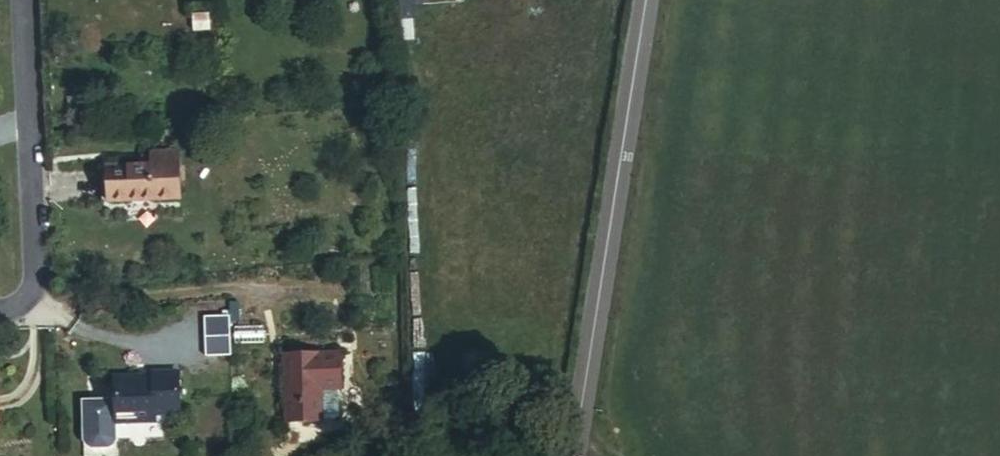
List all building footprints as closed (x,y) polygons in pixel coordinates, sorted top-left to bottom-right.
[(105,209),(179,204),(176,156),(146,158),(147,171),(103,174),(105,209)] [(341,360),(285,360),(285,427),(321,427),(321,426),(334,426),(338,422),(338,395),(342,395),(341,360)] [(152,384),(114,386),(115,407),(82,408),(84,447),(87,452),(92,454),(109,454),(113,451),(116,446),(115,427),(139,426),(139,420),(179,419),(177,378),(152,379),(152,384)]
